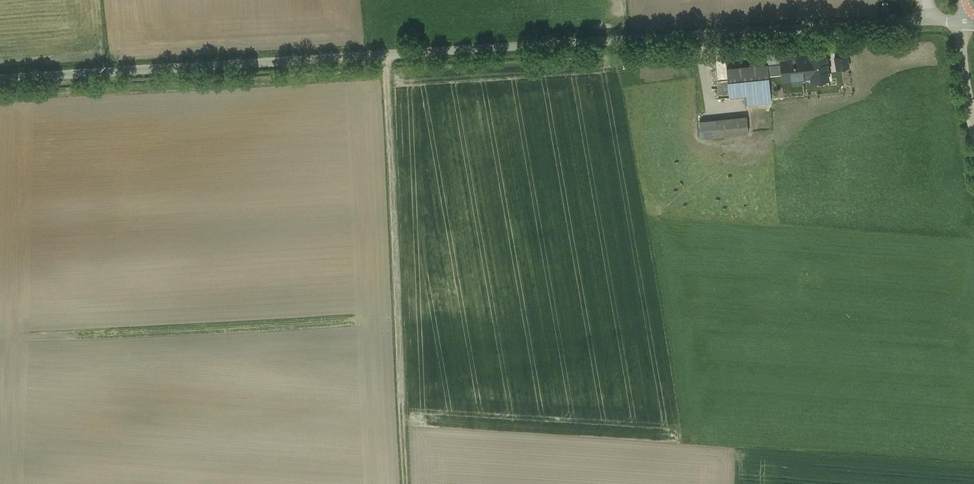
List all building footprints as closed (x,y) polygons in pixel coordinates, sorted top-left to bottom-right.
[(781,51),(766,53),(767,64),(768,66),(782,65),(781,57),(782,57),(781,51)] [(828,53),(810,55),(812,76),(812,81),(830,80),(828,53)] [(782,57),(781,57),(782,65),(783,78),(812,76),(810,55),(782,57)] [(836,57),(838,71),(849,70),(847,55),(836,57)] [(767,64),(726,67),(729,96),(770,92),(768,66),(767,64)] [(746,116),(711,119),(712,135),(748,132),(746,116)]
